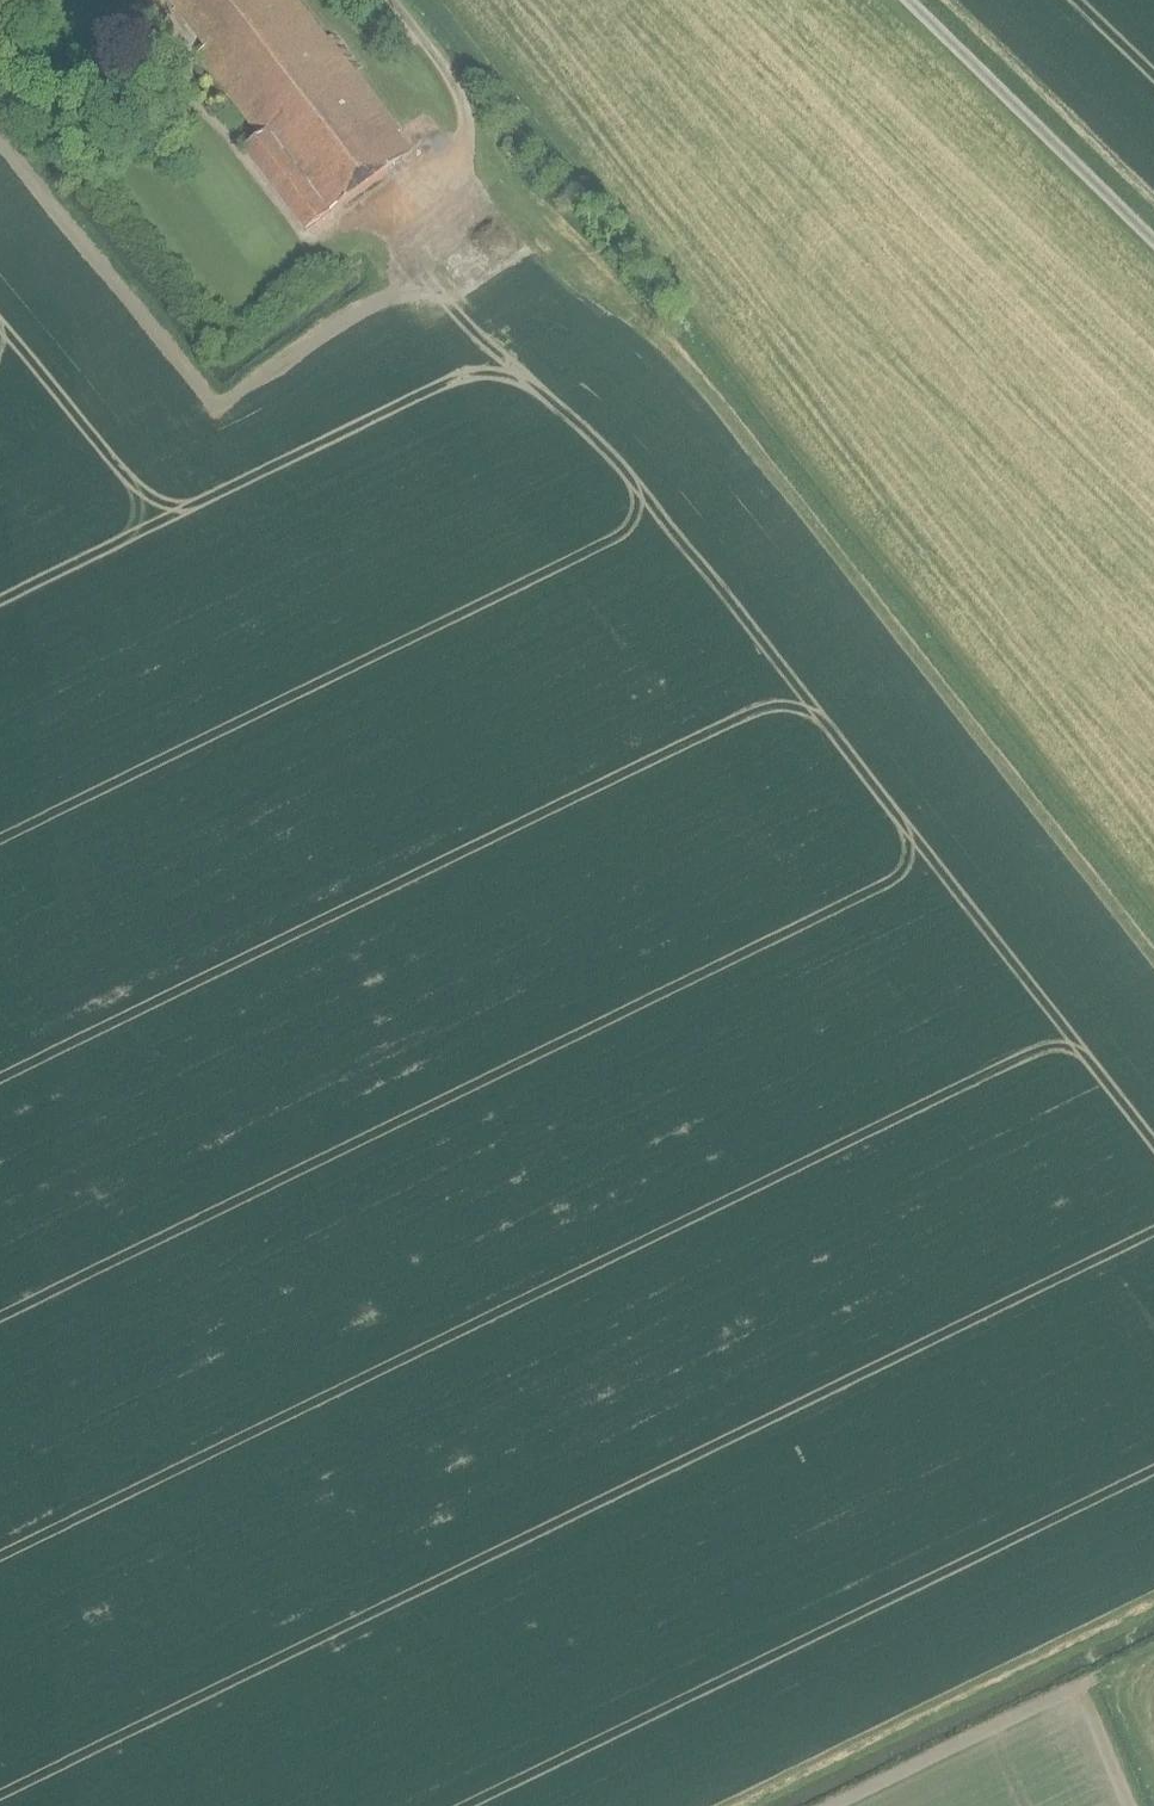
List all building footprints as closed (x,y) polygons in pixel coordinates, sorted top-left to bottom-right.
[(412,153),(398,134),(400,133),(299,0),(170,0),(206,48),(197,54),(259,136),(243,148),(307,231),(412,153)]
